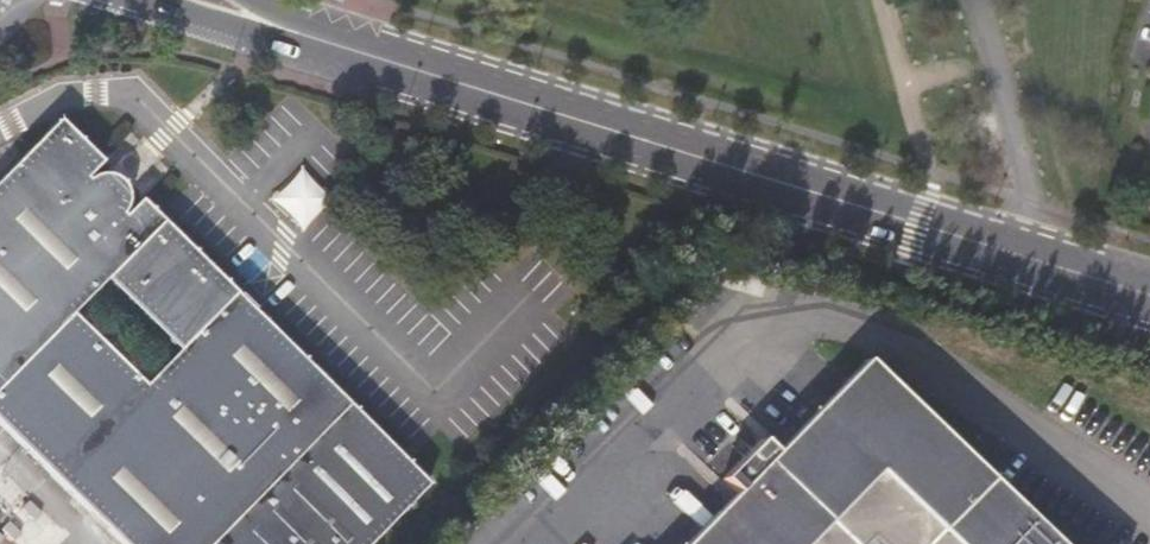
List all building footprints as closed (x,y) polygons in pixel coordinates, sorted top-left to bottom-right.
[(126,298),(113,285),(168,230),(147,210),(131,224),(126,220),(129,214),(130,208),(131,202),(129,197),(127,193),(124,189),(119,186),(114,185),(108,185),(102,186),(98,188),(95,190),(90,186),(106,171),(64,131),(0,194),(0,424),(126,298)] [(307,223),(330,191),(299,168),(276,201),(307,223)] [(113,285),(126,298),(181,243),(168,230),(113,285)] [(181,243),(126,298),(146,318),(149,316),(202,262),(181,243)] [(238,297),(202,262),(149,316),(184,351),(238,297)] [(123,543),(215,543),(353,406),(238,297),(184,351),(149,316),(146,318),(145,320),(20,443),(123,543)] [(840,346),(746,441),(732,427),(693,466),(707,480),(644,543),(1038,543),(840,346)] [(362,416),(363,415),(353,406),(215,543),(236,543),(362,416)] [(265,543),(385,543),(440,489),(377,429),(265,543)]
